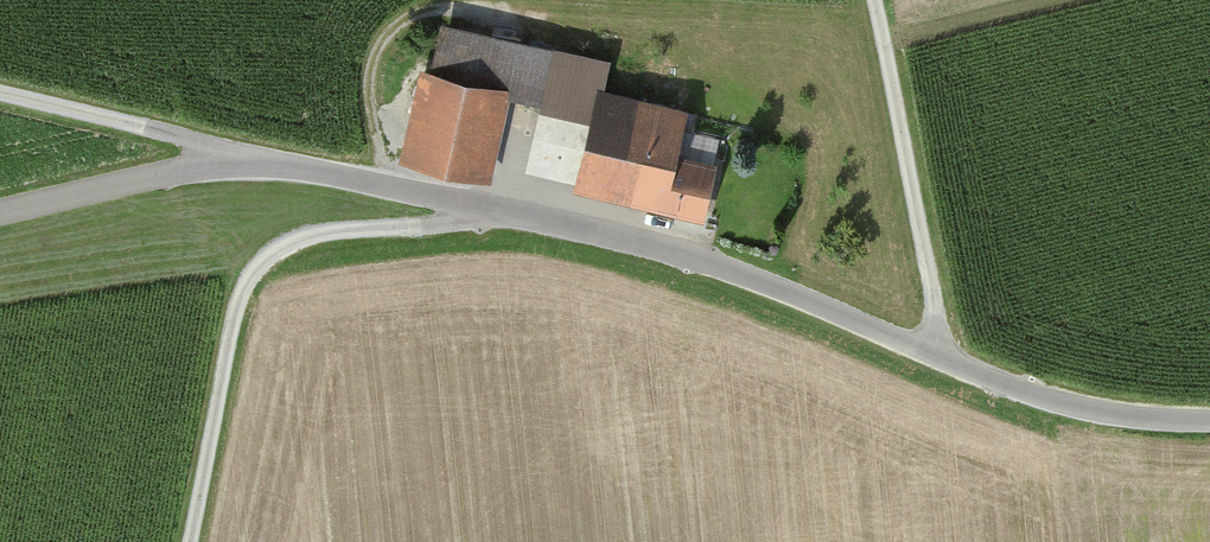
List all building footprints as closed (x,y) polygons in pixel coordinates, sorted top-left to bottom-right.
[(595,114),(600,92),(607,62),(551,49),(551,53),(446,29),(417,157),(475,171),(494,87),(540,98),(540,102),(595,114)] [(681,110),(600,92),(595,114),(579,187),(599,191),(602,180),(662,195),(668,206),(702,213),(713,164),(672,155),(675,144),(674,144),(681,110)]
